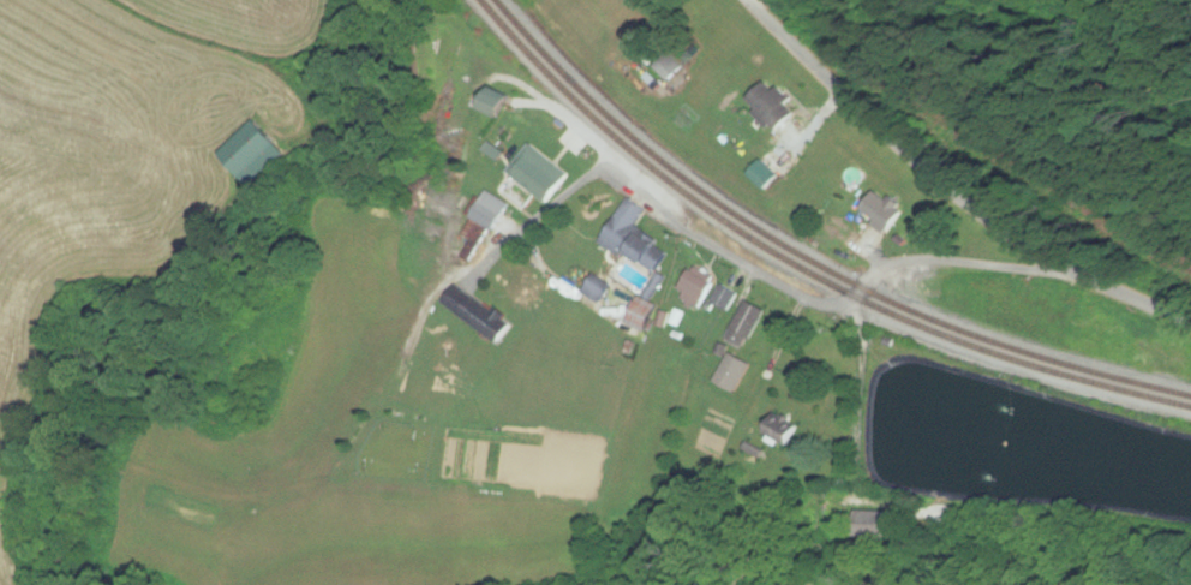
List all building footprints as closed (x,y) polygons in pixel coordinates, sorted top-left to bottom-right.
[(692,58),(699,52),(695,48),(688,54),(692,58)] [(669,82),(684,68),(671,54),(656,68),(669,82)] [(747,102),(778,133),(800,112),(769,80),(747,102)] [(481,110),(499,119),(510,98),(492,88),(481,110)] [(509,170),(547,204),(571,178),(533,143),(509,170)] [(887,234),(906,208),(879,189),(861,214),(887,234)] [(510,206),(489,191),(470,218),(491,233),(510,206)] [(635,230),(647,210),(628,199),(602,241),(656,275),(670,252),(635,230)] [(677,295),(701,309),(718,279),(694,265),(677,295)] [(740,294),(723,284),(713,302),(729,311),(740,294)] [(658,306),(639,298),(628,325),(646,333),(658,306)] [(767,311),(747,300),(724,340),(744,351),(767,311)] [(736,393),(751,364),(730,353),(715,382),(736,393)] [(767,436),(791,446),(800,428),(776,417),(767,436)] [(908,540),(908,510),(859,510),(859,540),(908,540)]
